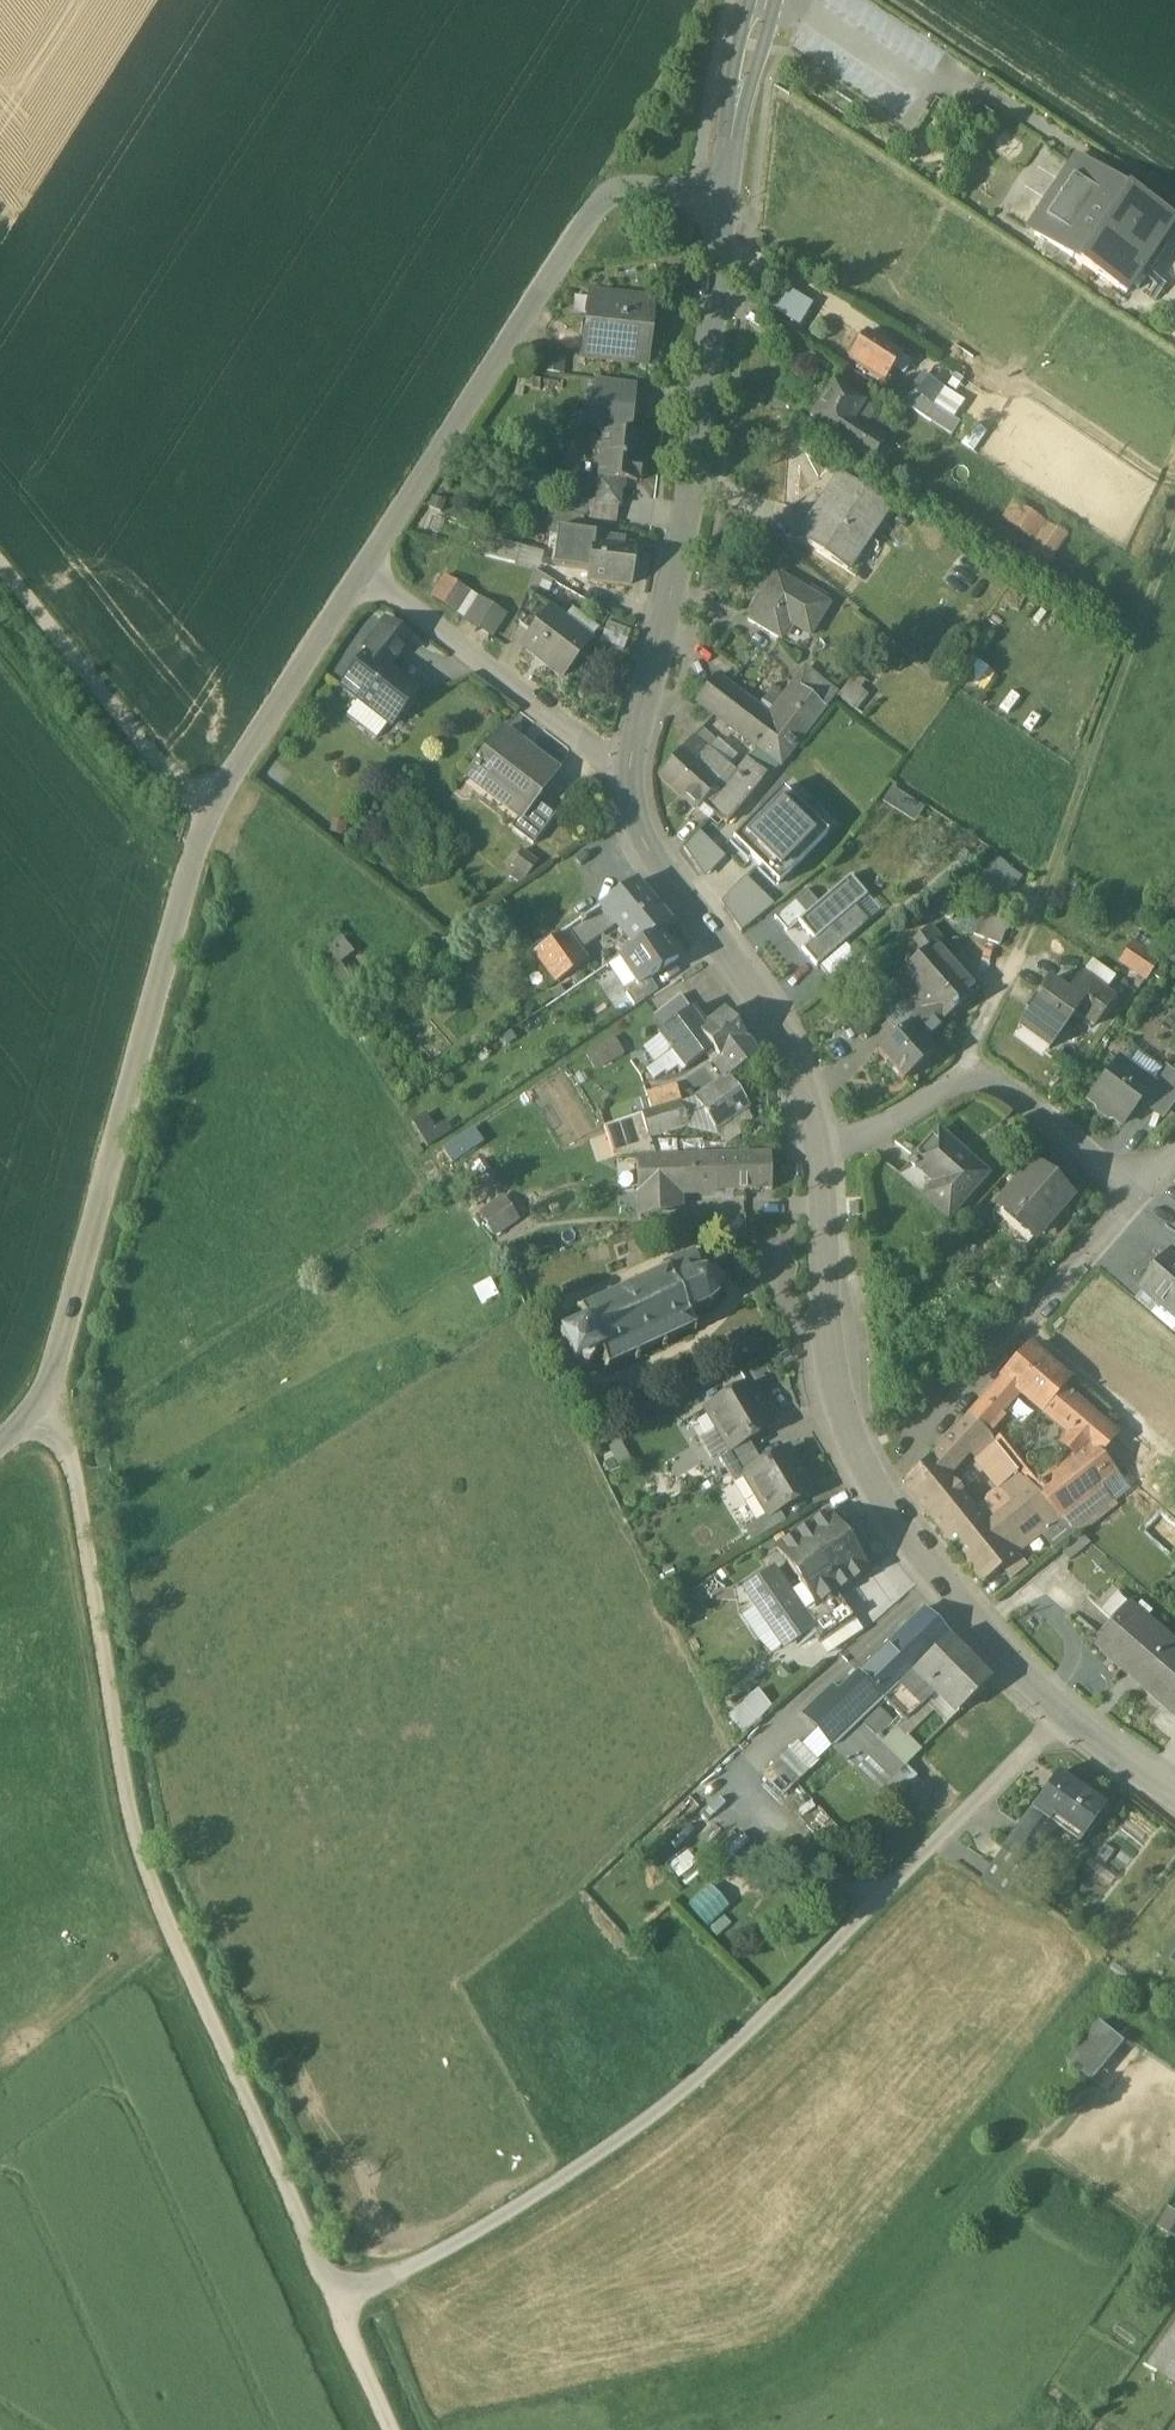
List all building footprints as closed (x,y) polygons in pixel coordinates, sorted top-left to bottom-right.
[(993,113),(979,103),(970,117),(984,126),(993,113)] [(1102,174),(1083,162),(1078,170),(1070,164),(1031,222),(1039,227),(1034,235),(1071,260),(1072,259),(1078,264),(1126,192),(1102,175),(1102,174)] [(1174,222),(1127,191),(1126,192),(1078,264),(1078,265),(1125,296),(1138,277),(1144,282),(1168,245),(1162,241),(1174,222)] [(651,304),(590,298),(586,339),(611,341),(647,345),(651,304)] [(901,356),(866,334),(858,345),(855,343),(847,356),(850,358),(848,360),(884,383),(901,356)] [(611,341),(586,339),(584,355),(609,357),(611,341)] [(647,345),(611,341),(609,357),(646,361),(647,345)] [(565,359),(544,356),(541,373),(563,376),(565,359)] [(939,386),(923,376),(911,392),(927,403),(939,386)] [(604,435),(630,437),(634,387),(597,382),(592,428),(604,435)] [(864,404),(833,384),(810,419),(821,426),(817,432),(826,438),(830,432),(840,439),(851,424),(851,423),(864,404)] [(959,425),(911,392),(903,405),(951,437),(959,425)] [(882,445),(851,424),(840,439),(872,460),(878,451),(882,445)] [(630,437),(604,435),(599,479),(620,481),(636,483),(637,481),(641,481),(643,464),(639,464),(641,439),(630,437)] [(886,447),(882,445),(878,451),(882,453),(886,447)] [(840,476),(797,538),(856,579),(878,546),(869,540),(889,510),(840,476)] [(620,481),(599,479),(597,503),(617,505),(620,481)] [(597,503),(590,502),(587,518),(615,526),(617,505),(597,503)] [(1068,536),(1013,502),(1002,520),(1036,543),(1028,555),(1047,568),(1068,536)] [(584,517),(552,508),(549,529),(556,530),(582,533),(584,517)] [(582,533),(556,530),(552,566),(588,571),(592,542),(594,542),(595,535),(582,533)] [(519,549),(484,539),(480,555),(515,565),(519,549)] [(616,551),(601,549),(602,543),(594,542),(592,542),(588,571),(587,580),(630,586),(635,548),(617,546),(616,551)] [(828,606),(776,574),(747,621),(780,640),(789,625),(809,637),(828,606)] [(468,592),(444,576),(431,597),(491,637),(506,616),(468,592)] [(550,609),(527,591),(515,621),(531,633),(550,609)] [(568,622),(550,609),(531,633),(520,648),(561,678),(588,643),(565,625),(568,622)] [(1043,611),(1033,630),(1050,640),(1060,621),(1043,611)] [(409,640),(384,621),(364,648),(368,651),(388,667),(409,640)] [(631,634),(609,625),(602,642),(624,651),(631,634)] [(388,667),(368,651),(340,687),(359,701),(388,725),(391,726),(417,692),(387,669),(388,667)] [(834,695),(809,674),(798,688),(824,708),(834,695)] [(761,711),(715,677),(696,702),(741,736),(761,711)] [(840,698),(859,711),(870,693),(851,681),(840,698)] [(793,685),(768,717),(761,711),(741,736),(780,765),(824,708),(798,688),(793,685)] [(388,725),(359,701),(347,717),(376,740),(388,725)] [(557,769),(504,729),(468,776),(520,815),(521,816),(535,798),(557,769)] [(716,743),(700,729),(692,738),(709,753),(716,743)] [(709,753),(692,738),(658,776),(696,810),(717,784),(728,770),(727,770),(709,753)] [(756,757),(749,765),(756,772),(763,763),(756,757)] [(743,776),(731,766),(727,770),(728,770),(717,784),(742,806),(753,793),(757,787),(743,776)] [(826,833),(781,792),(734,844),(780,885),(826,833)] [(886,809),(915,826),(925,811),(895,794),(886,809)] [(556,814),(535,798),(521,816),(520,815),(510,827),(533,844),(556,814)] [(722,860),(698,836),(682,851),(706,876),(722,860)] [(993,864),(977,886),(1002,904),(1018,883),(993,864)] [(820,902),(800,920),(800,921),(815,938),(804,948),(818,965),(870,920),(857,905),(869,895),(852,875),(820,902)] [(671,924),(636,883),(601,907),(612,920),(637,948),(659,933),(671,924)] [(773,907),(746,884),(722,906),(743,934),(773,907)] [(808,889),(776,916),(789,930),(800,921),(800,920),(820,902),(808,889)] [(1012,917),(982,905),(971,936),(1000,947),(1012,917)] [(601,907),(538,950),(559,981),(589,961),(577,945),(612,920),(601,907)] [(928,930),(907,947),(918,959),(934,948),(940,943),(928,930)] [(678,960),(659,933),(637,948),(620,960),(639,987),(650,980),(678,960)] [(310,957),(342,1004),(363,990),(344,960),(353,952),(341,936),(310,957)] [(1158,963),(1132,945),(1120,963),(1146,981),(1158,963)] [(934,948),(918,959),(889,984),(902,998),(910,1008),(921,998),(930,1008),(934,1005),(947,1019),(975,995),(934,948)] [(1104,993),(1115,980),(1091,963),(1081,976),(1104,993)] [(877,993),(889,984),(877,969),(865,978),(877,993)] [(1104,993),(1081,976),(1070,990),(1104,1014),(1113,1000),(1104,993)] [(657,991),(650,980),(639,987),(627,996),(635,1007),(657,991)] [(1066,995),(1048,982),(1037,998),(1039,999),(1018,1029),(1048,1051),(1075,1014),(1094,1028),(1104,1014),(1070,990),(1066,995)] [(581,984),(569,992),(574,1000),(586,992),(581,984)] [(902,998),(889,984),(877,993),(871,1000),(883,1014),(902,998)] [(671,1004),(655,1015),(665,1030),(691,1011),(680,997),(671,1004)] [(930,1008),(921,998),(910,1008),(919,1017),(909,1025),(922,1040),(945,1020),(946,1021),(947,1019),(934,1005),(930,1008)] [(883,1014),(871,1000),(848,1019),(861,1034),(883,1014)] [(665,1030),(658,1035),(671,1052),(646,1070),(653,1081),(681,1073),(711,1050),(697,1032),(703,1027),(691,1011),(665,1030)] [(747,1042),(724,1011),(703,1027),(697,1032),(711,1050),(721,1062),(747,1042)] [(909,1025),(878,1053),(903,1082),(935,1055),(922,1040),(909,1025)] [(587,1051),(599,1070),(627,1054),(615,1035),(587,1051)] [(747,1042),(721,1062),(730,1075),(757,1055),(747,1042)] [(1151,1085),(1118,1060),(1088,1100),(1121,1125),(1141,1098),(1151,1085)] [(1141,1098),(1165,1117),(1174,1104),(1174,1073),(1166,1065),(1141,1098)] [(728,1076),(695,1099),(715,1129),(748,1105),(728,1076)] [(676,1086),(647,1095),(650,1106),(652,1113),(681,1104),(676,1086)] [(644,1115),(605,1128),(614,1157),(637,1157),(650,1157),(648,1135),(687,1124),(681,1104),(652,1113),(644,1115)] [(985,1176),(938,1134),(911,1164),(941,1189),(929,1203),(947,1219),(985,1176)] [(772,1153),(715,1155),(716,1192),(773,1190),(772,1153)] [(650,1157),(637,1157),(639,1218),(680,1209),(677,1188),(695,1188),(695,1193),(716,1192),(715,1155),(650,1157)] [(1034,1166),(995,1210),(1031,1242),(1070,1197),(1034,1166)] [(507,1194),(479,1209),(494,1235),(521,1220),(507,1194)] [(685,1256),(663,1267),(663,1268),(663,1269),(665,1273),(641,1284),(639,1279),(634,1281),(637,1286),(614,1296),(612,1292),(608,1294),(610,1298),(585,1310),(579,1308),(577,1312),(583,1314),(586,1322),(582,1324),(583,1328),(561,1338),(575,1367),(582,1364),(586,1367),(591,1367),(594,1363),(594,1358),(597,1357),(598,1360),(603,1357),(606,1365),(604,1371),(609,1373),(611,1367),(636,1355),(639,1360),(643,1358),(641,1353),(663,1343),(665,1348),(670,1346),(667,1341),(693,1329),(698,1332),(700,1327),(694,1325),(691,1318),(693,1317),(692,1315),(709,1307),(710,1309),(713,1308),(712,1305),(717,1300),(720,1301),(721,1299),(719,1297),(720,1290),(723,1289),(723,1286),(720,1286),(717,1280),(719,1278),(717,1275),(715,1277),(708,1274),(709,1271),(705,1270),(705,1273),(697,1274),(696,1272),(704,1268),(696,1252),(685,1257),(685,1256)] [(1173,1254),(1144,1287),(1174,1313),(1174,1256),(1173,1254)] [(1066,1381),(1029,1349),(1004,1377),(1021,1392),(1041,1410),(1060,1389),(1066,1381)] [(1004,1377),(968,1418),(985,1433),(1021,1392),(1004,1377)] [(750,1383),(709,1408),(732,1447),(734,1449),(750,1439),(775,1424),(750,1383)] [(1113,1434),(1060,1389),(1041,1410),(1070,1435),(1061,1444),(1076,1457),(1089,1446),(1096,1453),(1113,1434)] [(968,1418),(951,1437),(967,1451),(969,1448),(985,1433),(968,1418)] [(997,1448),(985,1433),(969,1448),(972,1451),(986,1467),(1002,1454),(997,1448)] [(932,1458),(949,1479),(972,1451),(969,1448),(967,1451),(951,1437),(932,1458)] [(750,1439),(734,1449),(732,1447),(720,1455),(728,1469),(757,1451),(750,1439)] [(1041,1485),(1005,1439),(997,1448),(1002,1454),(1013,1468),(1032,1492),(1041,1485)] [(1076,1457),(1042,1484),(1041,1485),(1032,1492),(1060,1518),(1117,1472),(1096,1453),(1089,1446),(1076,1457)] [(764,1463),(748,1473),(749,1474),(772,1512),(773,1514),(781,1509),(814,1489),(789,1449),(764,1463)] [(757,1451),(728,1469),(736,1482),(749,1474),(748,1473),(764,1463),(757,1451)] [(949,1479),(932,1458),(905,1486),(944,1534),(974,1510),(949,1479)] [(1032,1492),(1013,1468),(997,1479),(1015,1502),(987,1526),(1012,1557),(1060,1518),(1032,1492)] [(749,1474),(736,1482),(759,1520),(772,1512),(749,1474)] [(1117,1506),(1101,1486),(1060,1518),(1075,1537),(1117,1506)] [(781,1509),(773,1514),(772,1512),(759,1520),(747,1527),(755,1540),(788,1521),(781,1509)] [(974,1510),(944,1534),(982,1581),(1012,1557),(987,1526),(974,1510)] [(827,1515),(778,1548),(803,1585),(789,1594),(773,1571),(746,1589),(785,1646),(810,1630),(801,1617),(837,1592),(867,1572),(853,1553),(859,1549),(859,1546),(851,1533),(848,1533),(842,1536),(827,1515)] [(1079,1535),(1061,1551),(1069,1562),(1090,1545),(1079,1535)] [(837,1592),(801,1617),(810,1630),(819,1643),(855,1618),(837,1592)] [(1131,1605),(1100,1641),(1142,1678),(1138,1682),(1174,1715),(1174,1643),(1131,1605)] [(857,1673),(883,1700),(948,1637),(922,1610),(857,1673)] [(991,1681),(948,1637),(883,1700),(905,1722),(936,1692),(957,1713),(991,1681)] [(883,1700),(857,1673),(837,1692),(832,1687),(803,1715),(834,1747),(883,1700)] [(744,1732),(774,1705),(759,1689),(729,1716),(744,1732)] [(790,1749),(790,1748),(761,1775),(782,1798),(818,1764),(798,1742),(790,1749)] [(905,1766),(883,1743),(868,1758),(890,1781),(905,1766)] [(1104,1808),(1057,1774),(1031,1810),(1047,1822),(1078,1844),(1104,1808)] [(1047,1822),(1031,1810),(1002,1851),(1026,1868),(1043,1844),(1035,1839),(1047,1822)] [(671,1865),(680,1877),(699,1864),(690,1851),(671,1865)] [(1101,2022),(1069,2061),(1088,2077),(1120,2037),(1101,2022)] [(1161,2227),(1174,2233),(1174,2209),(1169,2206),(1161,2227)] [(1171,2340),(1167,2337),(1149,2365),(1174,2382),(1174,2333),(1171,2340)]
